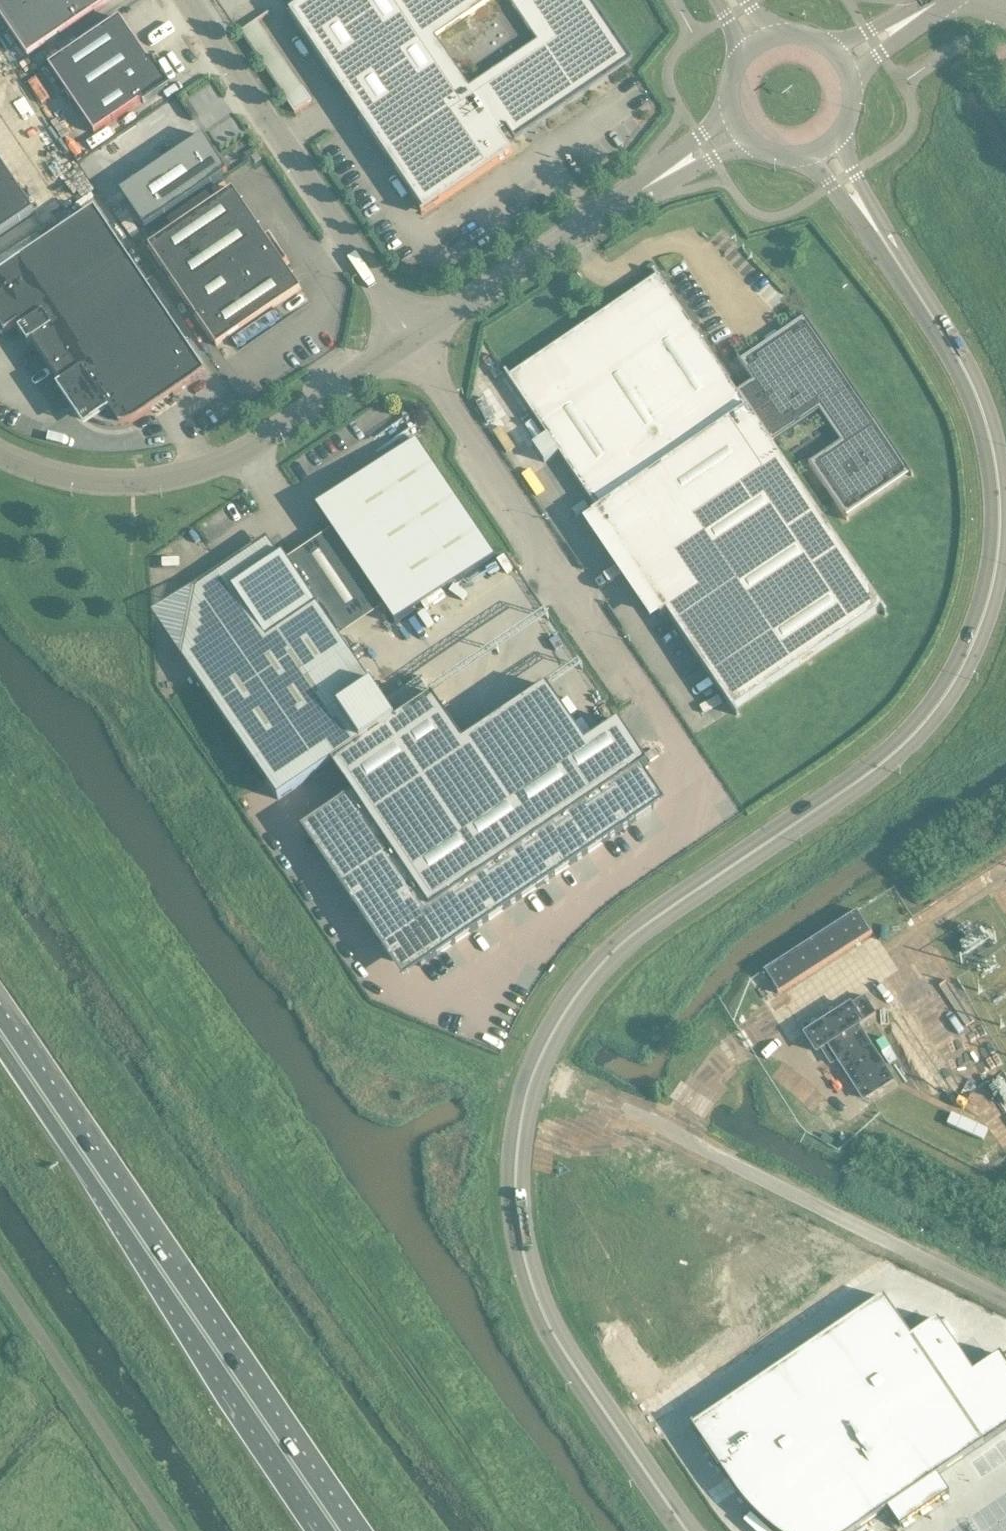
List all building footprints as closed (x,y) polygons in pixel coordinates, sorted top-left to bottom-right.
[(27,55),(109,0),(0,0),(0,15),(27,55)] [(289,11),(425,212),(513,152),(500,134),(506,130),(514,141),(631,62),(589,0),(306,0),(289,11)] [(304,91),(253,4),(238,13),(289,100),(304,91)] [(120,17),(49,65),(94,132),(142,100),(143,102),(168,85),(152,60),(150,62),(120,17)] [(35,92),(46,86),(31,61),(20,67),(35,92)] [(144,228),(227,172),(202,136),(120,192),(144,228)] [(256,152),(251,156),(255,162),(260,158),(256,152)] [(34,211),(0,162),(0,234),(34,211)] [(270,234),(265,237),(232,188),(148,245),(216,345),(300,288),(283,264),(288,261),(270,234)] [(139,418),(206,372),(205,371),(205,372),(94,208),(0,272),(0,326),(4,333),(19,322),(75,405),(83,414),(93,421),(105,425),(117,426),(128,423),(139,418)] [(913,474),(830,352),(803,312),(802,313),(806,319),(779,337),(775,332),(765,338),(769,344),(743,362),(738,356),(737,357),(753,379),(737,390),(654,269),(652,270),(656,276),(510,375),(506,369),(504,371),(597,508),(591,512),(593,514),(631,488),(698,586),(659,612),(661,614),(666,610),(737,714),(739,713),(736,707),(881,608),(885,614),(887,613),(771,442),(819,409),(840,441),(808,462),(847,519),(848,518),(844,513),(907,470),(911,475),(913,474)] [(290,300),(233,337),(242,351),(299,313),(290,300)] [(495,555),(416,438),(316,506),(395,623),(495,555)] [(331,762),(352,793),(300,828),(303,833),(304,832),(392,960),(421,966),(653,808),(657,791),(643,770),(649,766),(647,764),(647,763),(619,721),(586,743),(547,685),(463,742),(432,695),(395,720),(383,702),(282,553),(272,560),(261,543),(196,587),(182,657),(205,691),(221,715),(278,799),(331,762)] [(671,696),(680,692),(672,674),(663,678),(671,696)] [(205,691),(195,698),(211,722),(221,715),(205,691)] [(778,991),(777,991),(778,992),(872,932),(872,931),(871,932),(857,911),(859,911),(858,910),(763,970),(764,971),(765,971),(778,991)] [(828,1043),(863,1098),(892,1079),(857,1025),(875,1013),(864,996),(805,1034),(816,1051),(828,1043)] [(983,1443),(911,1336),(884,1296),(864,1309),(769,1374),(694,1424),(693,1422),(691,1424),(693,1427),(697,1433),(696,1433),(736,1492),(737,1491),(749,1506),(784,1530),(854,1530),(887,1508),(900,1527),(950,1493),(937,1474),(973,1451),(983,1443)] [(983,1443),(1005,1428),(1005,1362),(1000,1354),(974,1372),(938,1319),(911,1336),(983,1443)]
